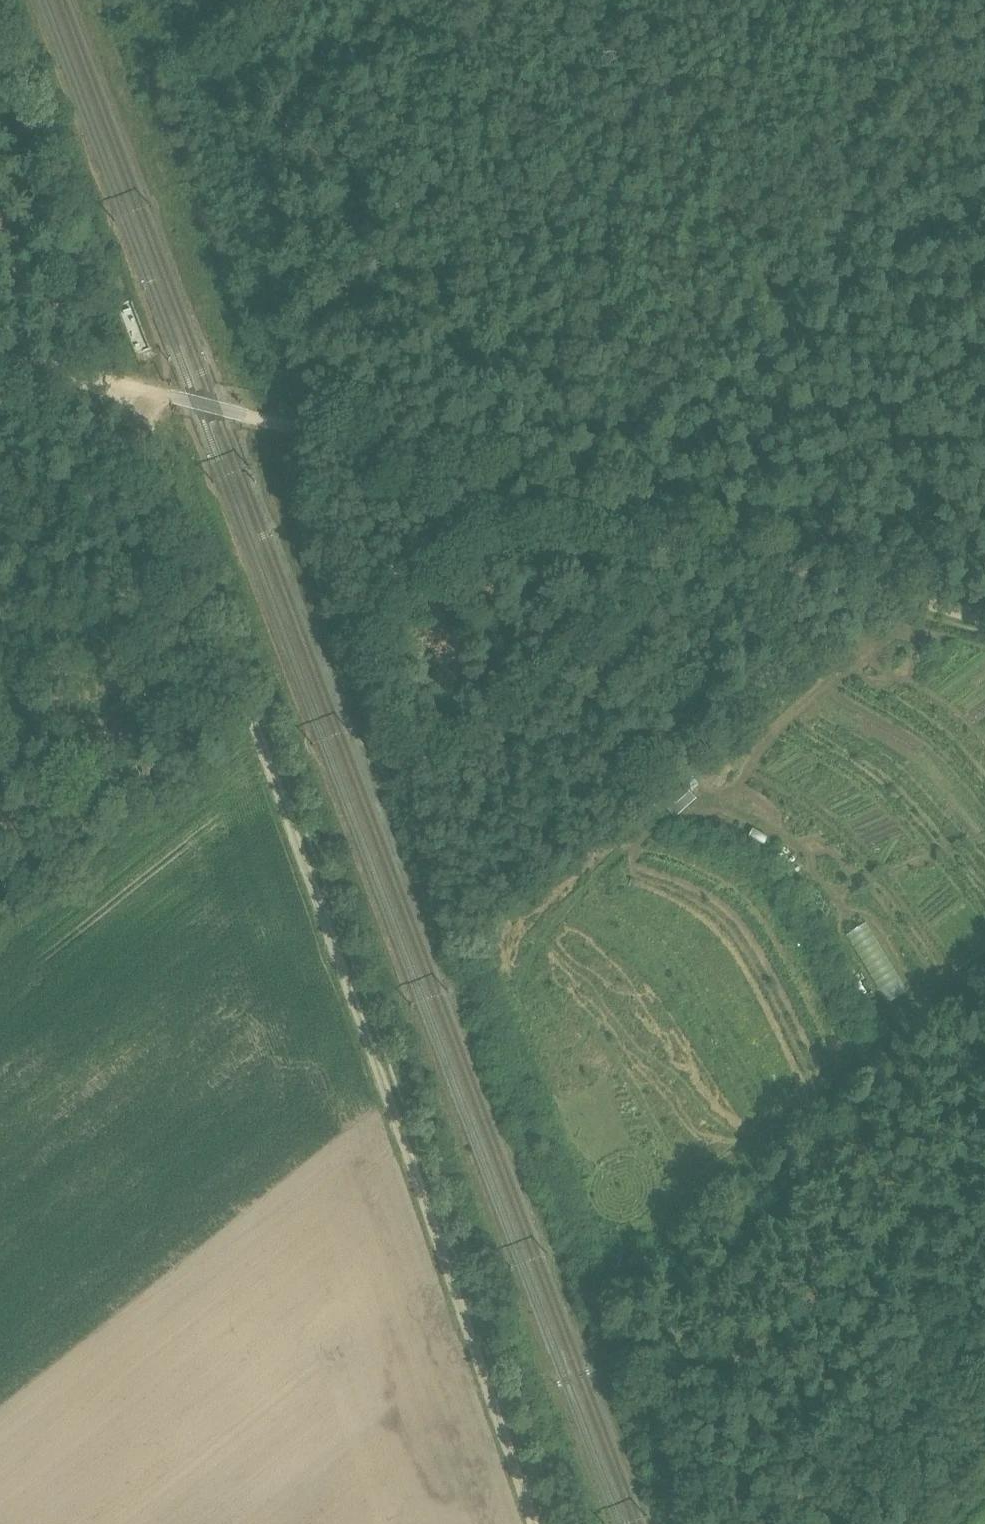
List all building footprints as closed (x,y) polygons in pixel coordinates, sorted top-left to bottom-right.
[(677,779),(688,791),(695,785),(684,772),(677,779)] [(673,775),(660,786),(676,804),(689,792),(688,791),(677,779),(673,775)]
